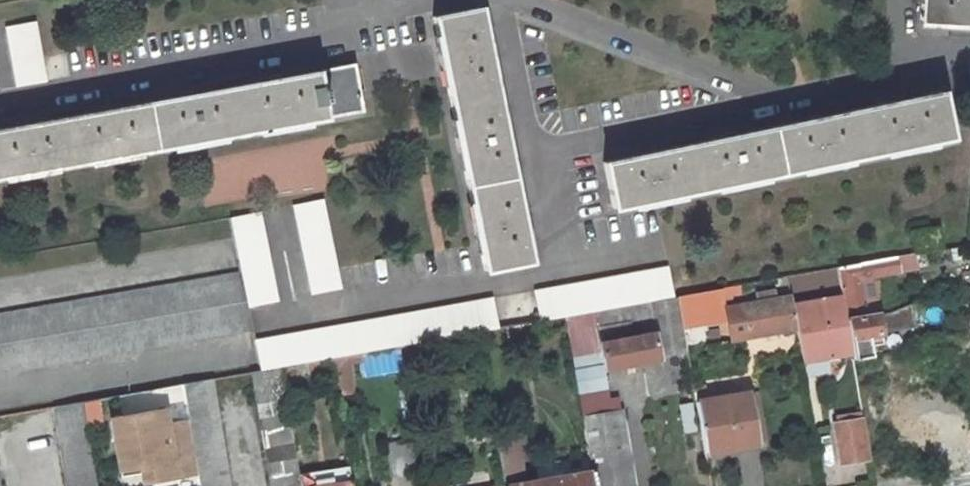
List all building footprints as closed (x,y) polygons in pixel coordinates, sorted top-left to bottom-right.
[(950,26),(950,27),(969,28),(969,0),(923,0),(922,24),(950,26)] [(478,7),(432,16),(483,270),(530,261),(478,7)] [(17,87),(47,81),(36,21),(5,26),(17,87)] [(327,117),(361,110),(353,64),(231,86),(0,128),(0,176),(327,117)] [(949,137),(940,91),(603,162),(613,208),(949,137)] [(312,295),(341,288),(323,199),(293,205),(312,295)] [(248,308),(277,301),(259,212),(230,217),(241,272),(248,308)] [(916,253),(837,267),(842,297),(846,319),(865,315),(861,289),(859,278),(876,276),(918,268),(916,253)] [(645,301),(673,296),(668,266),(534,291),(537,312),(532,313),(534,321),(564,316),(592,311),(645,301)] [(241,272),(0,314),(0,374),(252,330),(248,308),(241,272)] [(876,276),(859,278),(861,289),(878,287),(876,276)] [(732,296),(742,294),(740,285),(677,295),(681,323),(727,315),(725,303),(733,302),(732,296)] [(955,288),(956,297),(969,295),(969,285),(955,288)] [(791,306),(789,296),(775,299),(773,291),(755,295),(757,302),(742,305),(747,337),(796,328),(792,306),(791,306)] [(685,351),(676,297),(650,302),(651,307),(655,332),(659,355),(685,351)] [(828,356),(852,352),(846,319),(842,297),(792,306),(796,328),(800,353),(827,349),(828,356)] [(498,328),(493,298),(254,341),(260,370),(281,367),(301,363),(317,360),(330,358),(359,353),(423,341),(453,336),(478,332),(498,328)] [(646,302),(645,301),(592,311),(595,328),(630,321),(633,336),(654,333),(655,332),(651,307),(647,308),(646,302)] [(890,328),(910,327),(909,305),(889,306),(890,328)] [(592,311),(564,316),(579,396),(595,393),(598,415),(620,411),(618,398),(610,399),(603,368),(595,328),(592,311)] [(882,343),(878,313),(865,315),(846,319),(852,352),(853,360),(871,356),(870,346),(882,343)] [(654,333),(633,336),(630,321),(595,328),(603,368),(658,358),(654,333)] [(534,338),(531,323),(505,328),(508,342),(534,338)] [(700,341),(724,337),(721,323),(698,327),(700,341)] [(454,345),(479,341),(478,332),(453,336),(454,345)] [(454,345),(453,336),(423,341),(425,351),(454,345)] [(871,356),(884,354),(882,343),(870,346),(871,356)] [(359,353),(330,358),(333,374),(349,372),(348,363),(360,362),(359,353)] [(320,376),(333,374),(330,358),(317,360),(320,376)] [(317,360),(301,363),(304,379),(320,376),(317,360)] [(281,367),(284,383),(304,380),(304,379),(301,363),(281,367)] [(281,367),(260,370),(251,372),(270,485),(301,485),(299,475),(284,383),(281,367)] [(351,392),(349,372),(333,374),(336,395),(351,392)] [(212,379),(183,384),(199,485),(230,485),(212,379)] [(705,386),(692,388),(703,447),(738,441),(739,447),(761,443),(752,392),(707,399),(705,386)] [(579,396),(592,470),(594,485),(633,485),(620,411),(598,415),(595,393),(579,396)] [(101,425),(97,399),(82,402),(87,428),(101,425)] [(683,431),(696,430),(694,401),(681,402),(683,431)] [(87,428),(82,402),(54,406),(67,485),(96,485),(87,428)] [(196,474),(187,422),(167,425),(165,409),(110,418),(119,470),(151,465),(154,480),(176,477),(196,474)] [(841,464),(871,460),(864,418),(834,423),(841,464)] [(936,436),(961,432),(966,431),(964,418),(957,420),(957,418),(933,422),(936,436)] [(519,457),(528,456),(523,429),(495,434),(504,485),(523,482),(519,457)] [(410,440),(386,443),(391,477),(415,473),(410,440)] [(154,480),(151,465),(119,470),(120,477),(141,473),(143,482),(154,480)] [(592,470),(562,475),(561,469),(547,471),(546,465),(535,467),(537,479),(523,482),(504,485),(594,485),(592,470)] [(351,482),(348,467),(299,475),(301,485),(329,485),(351,482)] [(154,480),(155,485),(178,485),(176,477),(154,480)]
